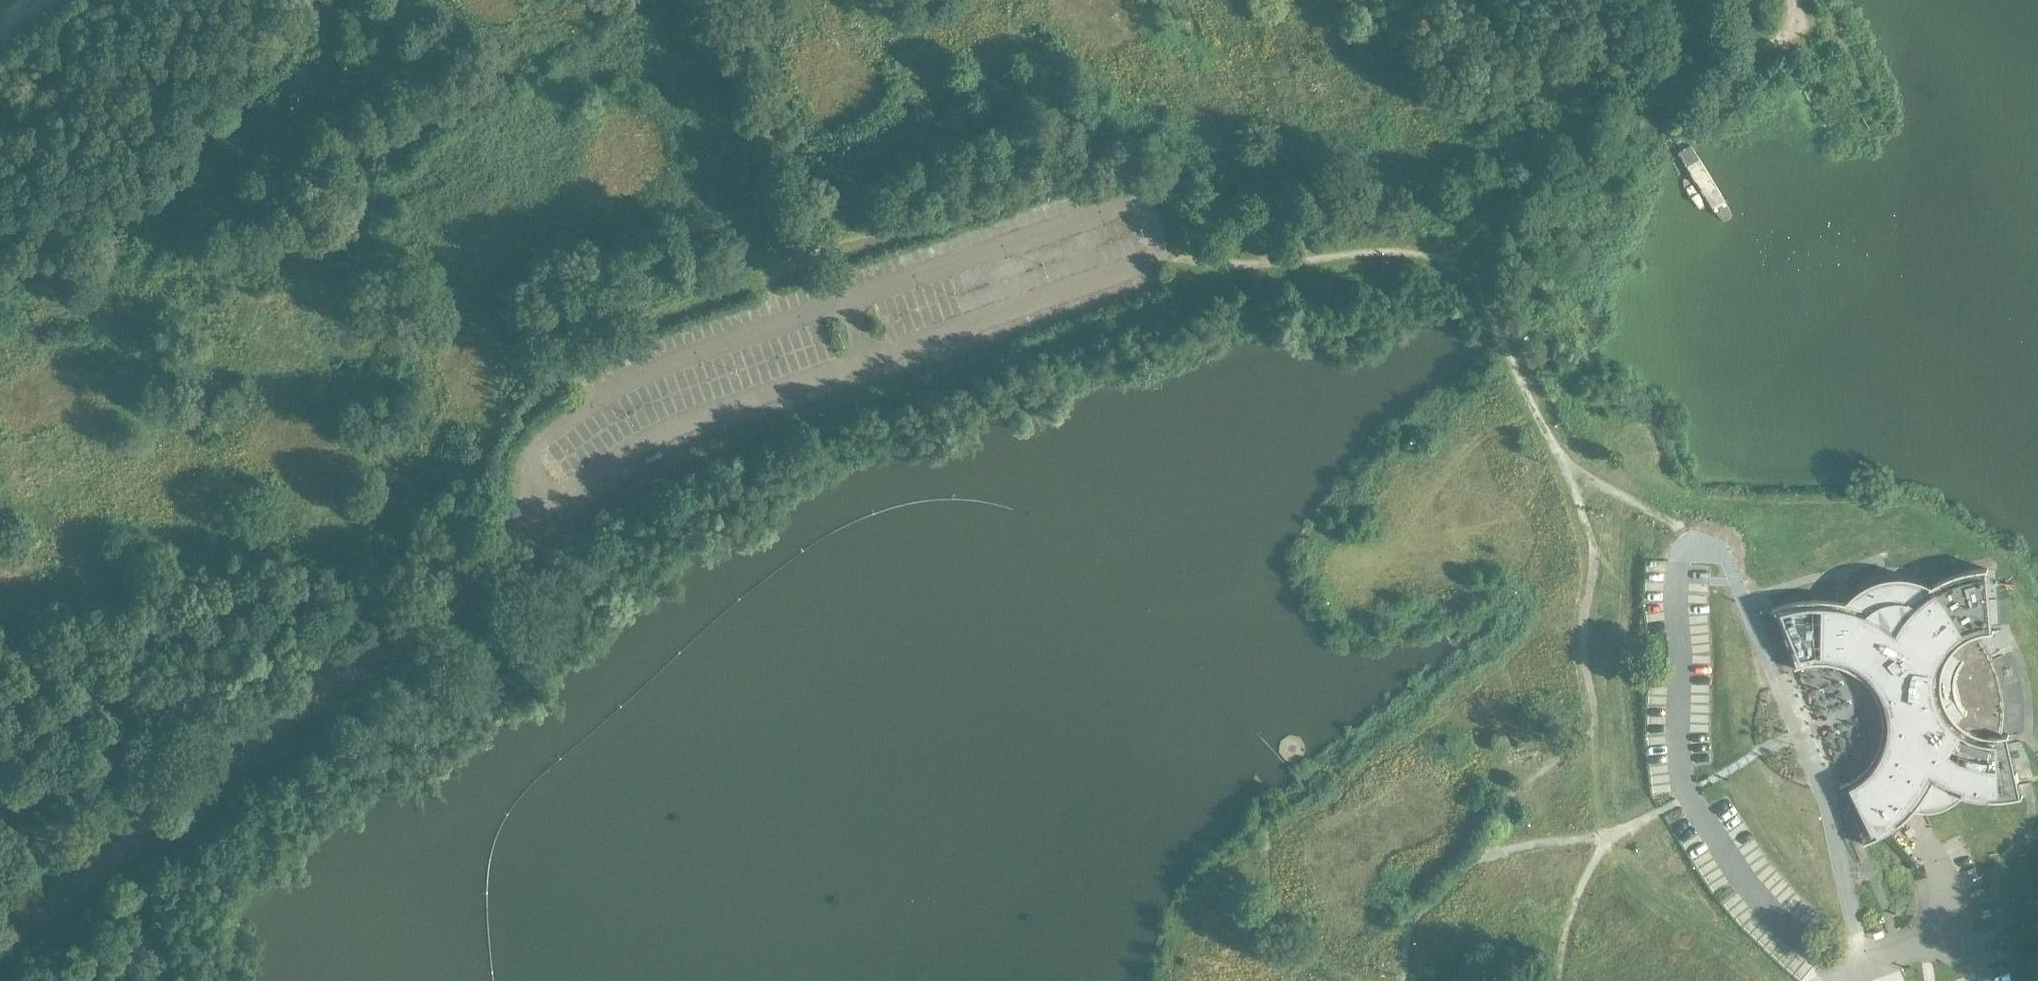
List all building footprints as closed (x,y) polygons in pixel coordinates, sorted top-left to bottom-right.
[(1667,143),(1717,230),(1736,219),(1687,134),(1667,143)] [(1078,323),(1092,318),(1087,305),(1074,310),(1078,323)] [(1772,609),(1796,669),(1807,665),(1816,664),(1824,663),(1832,664),(1841,667),(1850,671),(1856,674),(1865,681),(1873,691),(1878,701),(1882,712),(1883,722),(1883,731),(1881,741),(1878,750),(1873,760),(1867,767),(1860,774),(1853,779),(1841,784),(1842,786),(1843,785),(1865,842),(1864,842),(1864,844),(1869,842),(1878,838),(1887,833),(1896,826),(1904,820),(1912,813),(1916,809),(1924,810),(1934,810),(1941,808),(1949,806),(1957,801),(1963,795),(1971,797),(1985,799),(1991,799),(1999,799),(2008,799),(2013,798),(2018,797),(2023,796),(2021,795),(2018,780),(2019,780),(2017,771),(2016,771),(2008,735),(2009,735),(2009,734),(2002,735),(2002,733),(2004,719),(2005,708),(2004,698),(2001,683),(1999,673),(1996,665),(1993,658),(1988,650),(1982,639),(1978,633),(1993,632),(1993,630),(1992,630),(1987,570),(1988,570),(1988,568),(1977,569),(1968,571),(1960,573),(1955,575),(1949,577),(1944,579),(1939,582),(1933,585),(1924,581),(1919,579),(1909,577),(1899,577),(1891,577),(1882,579),(1875,581),(1863,587),(1856,592),(1847,602),(1841,601),(1832,600),(1821,599),(1811,600),(1799,601),(1791,603),(1781,606),(1772,609)] [(80,783),(93,774),(85,763),(72,774),(80,783)]
